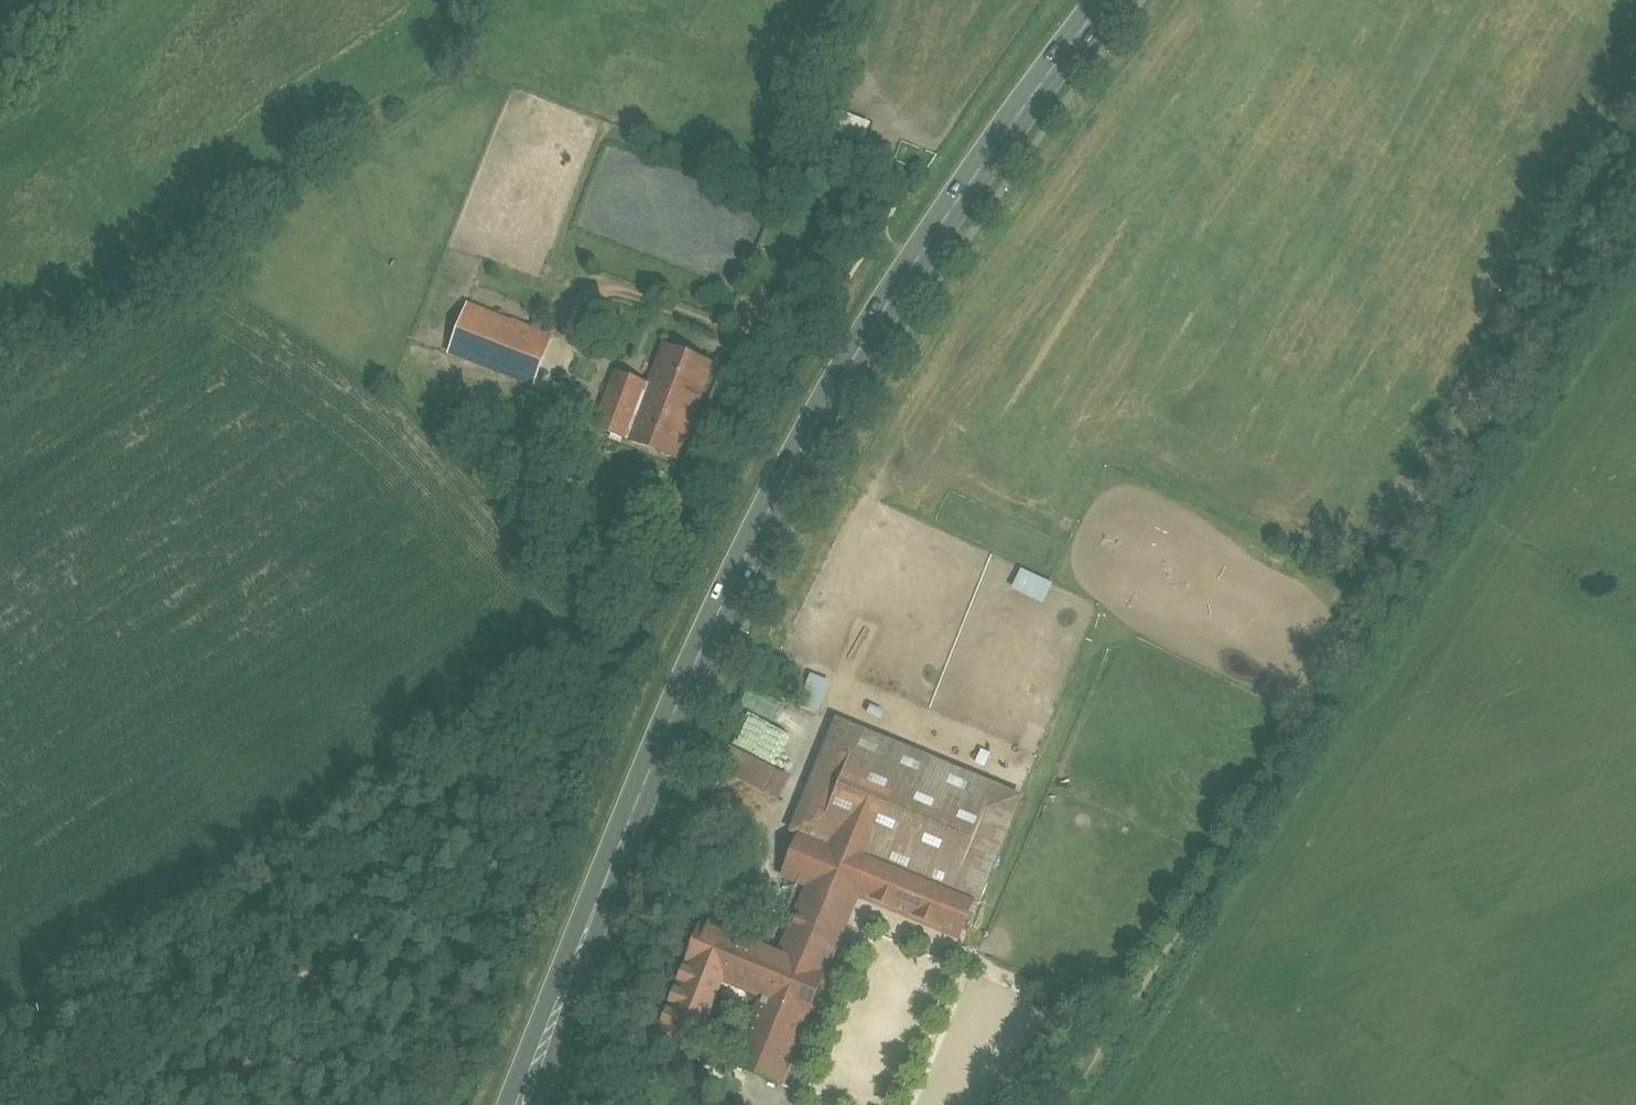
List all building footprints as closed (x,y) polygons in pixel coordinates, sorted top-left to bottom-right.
[(876,124),(845,111),(838,129),(868,142),(876,124)] [(534,386),(552,335),(468,303),(449,353),(534,386)] [(715,362),(664,342),(648,383),(615,371),(594,426),(678,458),(683,445),(715,362)] [(1051,586),(1018,571),(1008,592),(1040,607),(1051,586)] [(815,716),(826,685),(805,678),(795,709),(815,716)] [(744,747),(753,725),(739,719),(730,741),(744,747)] [(1022,796),(841,721),(796,829),(802,832),(802,831),(975,902),(977,903),(1021,797),(1021,798),(1022,796)] [(727,748),(717,774),(779,798),(789,772),(727,748)] [(812,885),(784,952),(729,929),(727,933),(711,973),(713,974),(766,996),(737,1064),(781,1082),(809,1014),(817,1017),(820,1016),(827,1000),(824,994),(830,992),(836,976),(835,973),(827,970),(861,888),(872,860),(802,831),(802,832),(785,874),(812,885)] [(975,902),(872,860),(861,888),(963,930),(975,902)] [(729,863),(672,1007),(697,1017),(713,974),(711,973),(727,933),(722,930),(746,869),(729,863)]
